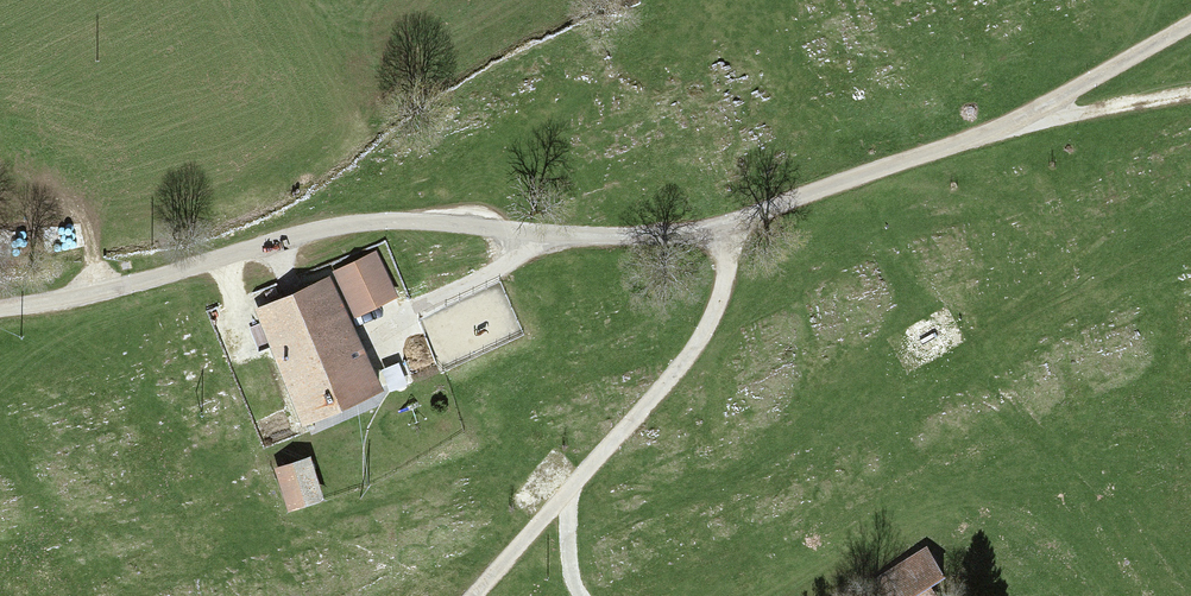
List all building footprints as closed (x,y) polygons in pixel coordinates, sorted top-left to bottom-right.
[(330,279),(256,309),(299,415),(374,385),(330,279)] [(304,459),(273,468),(286,512),(317,504),(304,459)] [(872,585),(879,595),(905,595),(935,577),(920,555),(872,585)]
